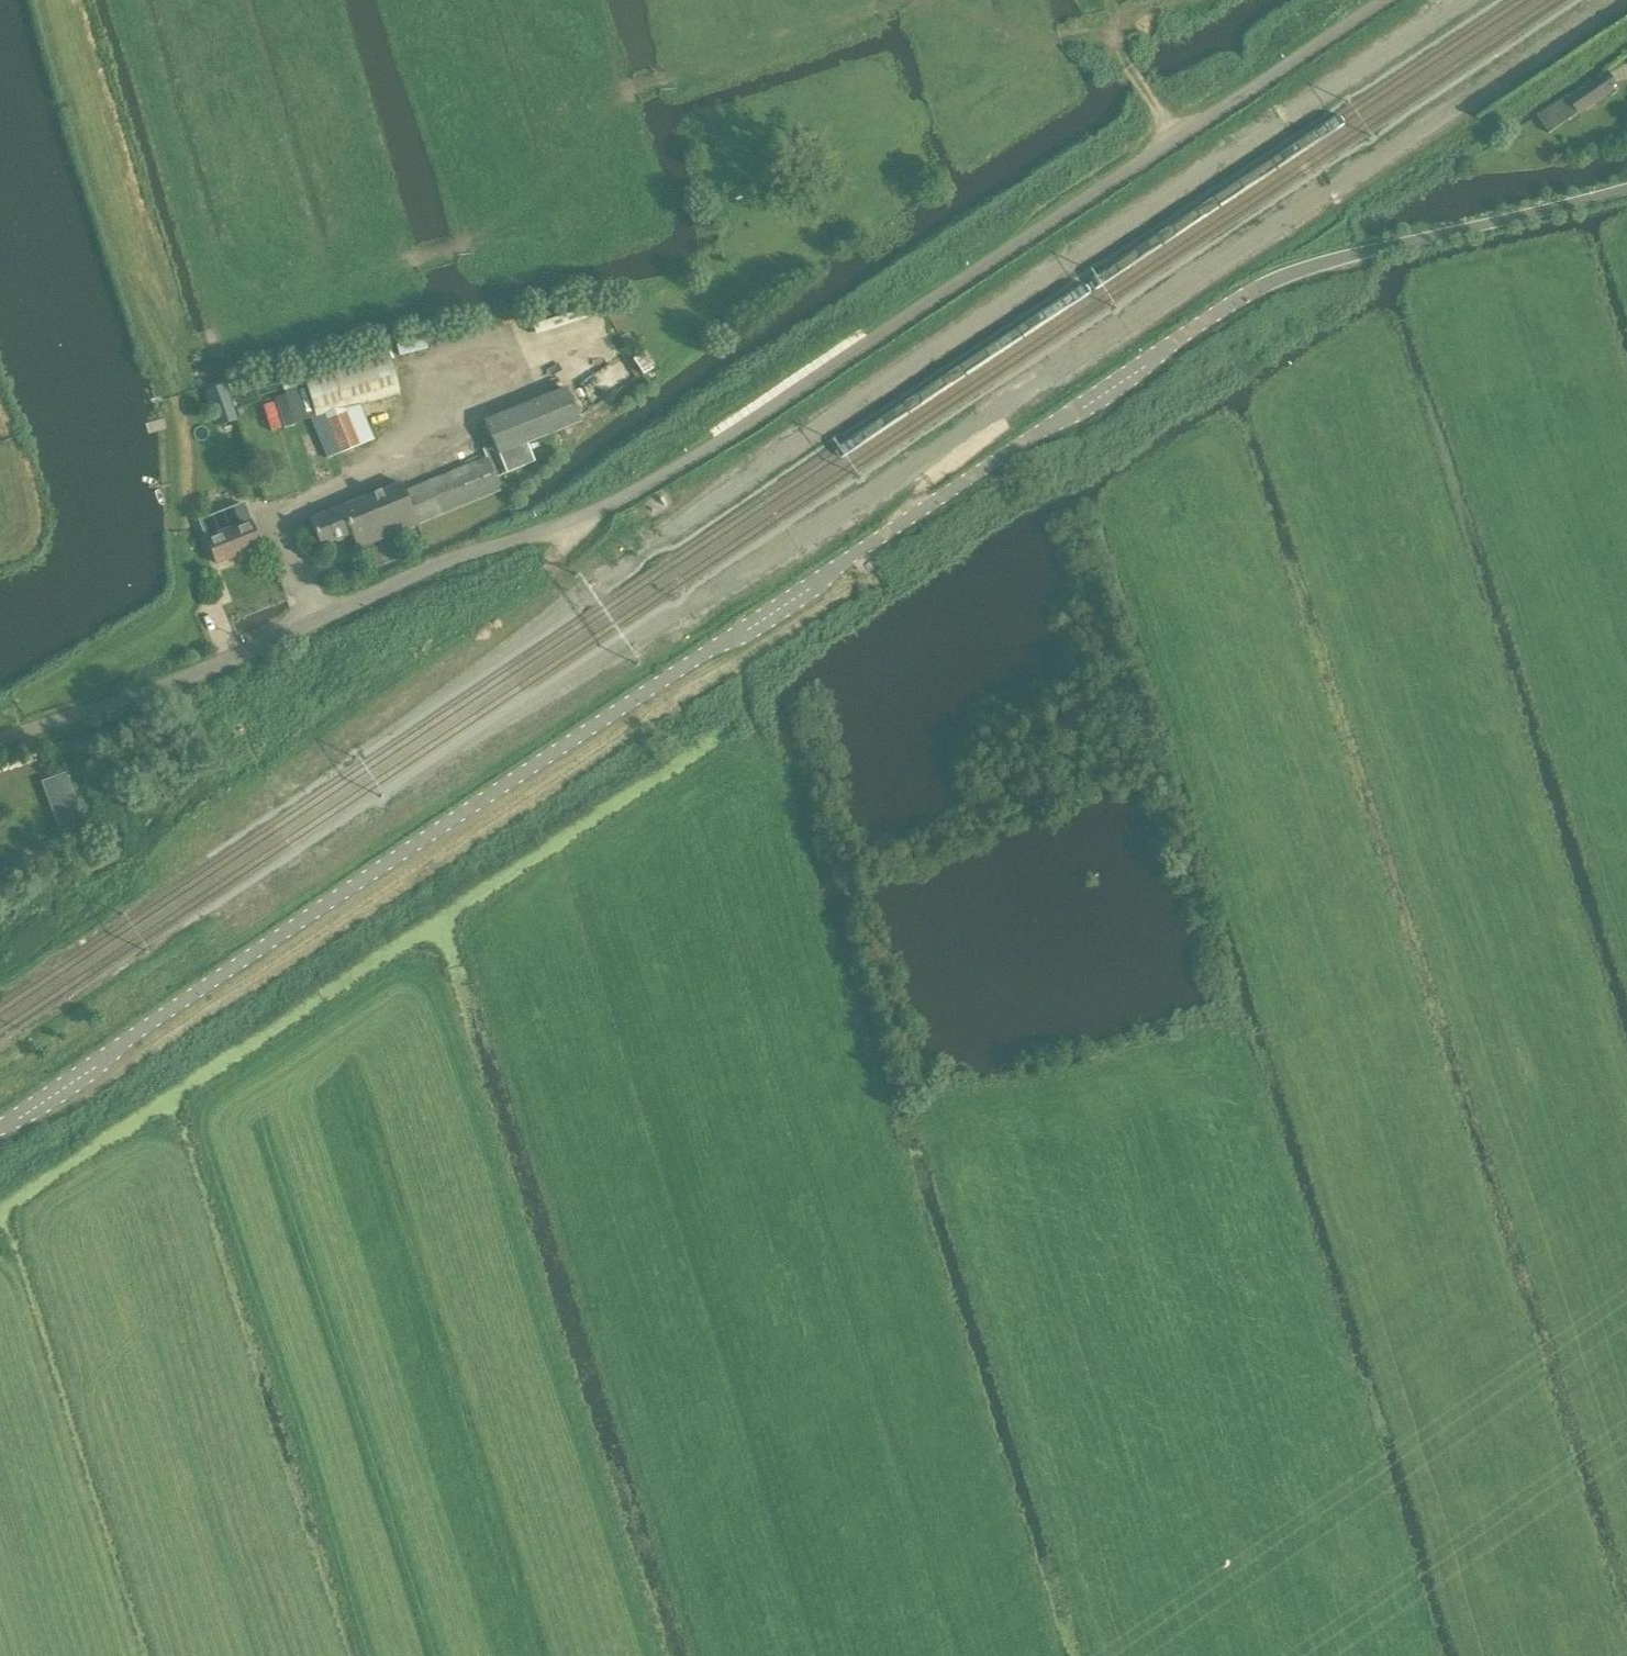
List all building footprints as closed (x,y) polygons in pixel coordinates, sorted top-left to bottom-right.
[(1608,72),(1569,99),(1580,116),(1619,88),(1608,72)] [(319,423),(328,420),(328,421),(346,415),(399,398),(384,351),(306,376),(319,423)] [(225,386),(207,391),(219,426),(232,422),(228,412),(233,410),(225,386)] [(404,491),(418,525),(500,492),(495,479),(533,464),(526,445),(579,424),(566,388),(483,421),(493,446),(482,450),(485,458),(404,491)] [(346,415),(328,421),(341,454),(359,448),(346,415)] [(418,525),(404,491),(401,484),(309,521),(321,546),(351,534),(357,550),(418,525)] [(259,548),(250,523),(243,504),(199,522),(216,566),(259,548)]
